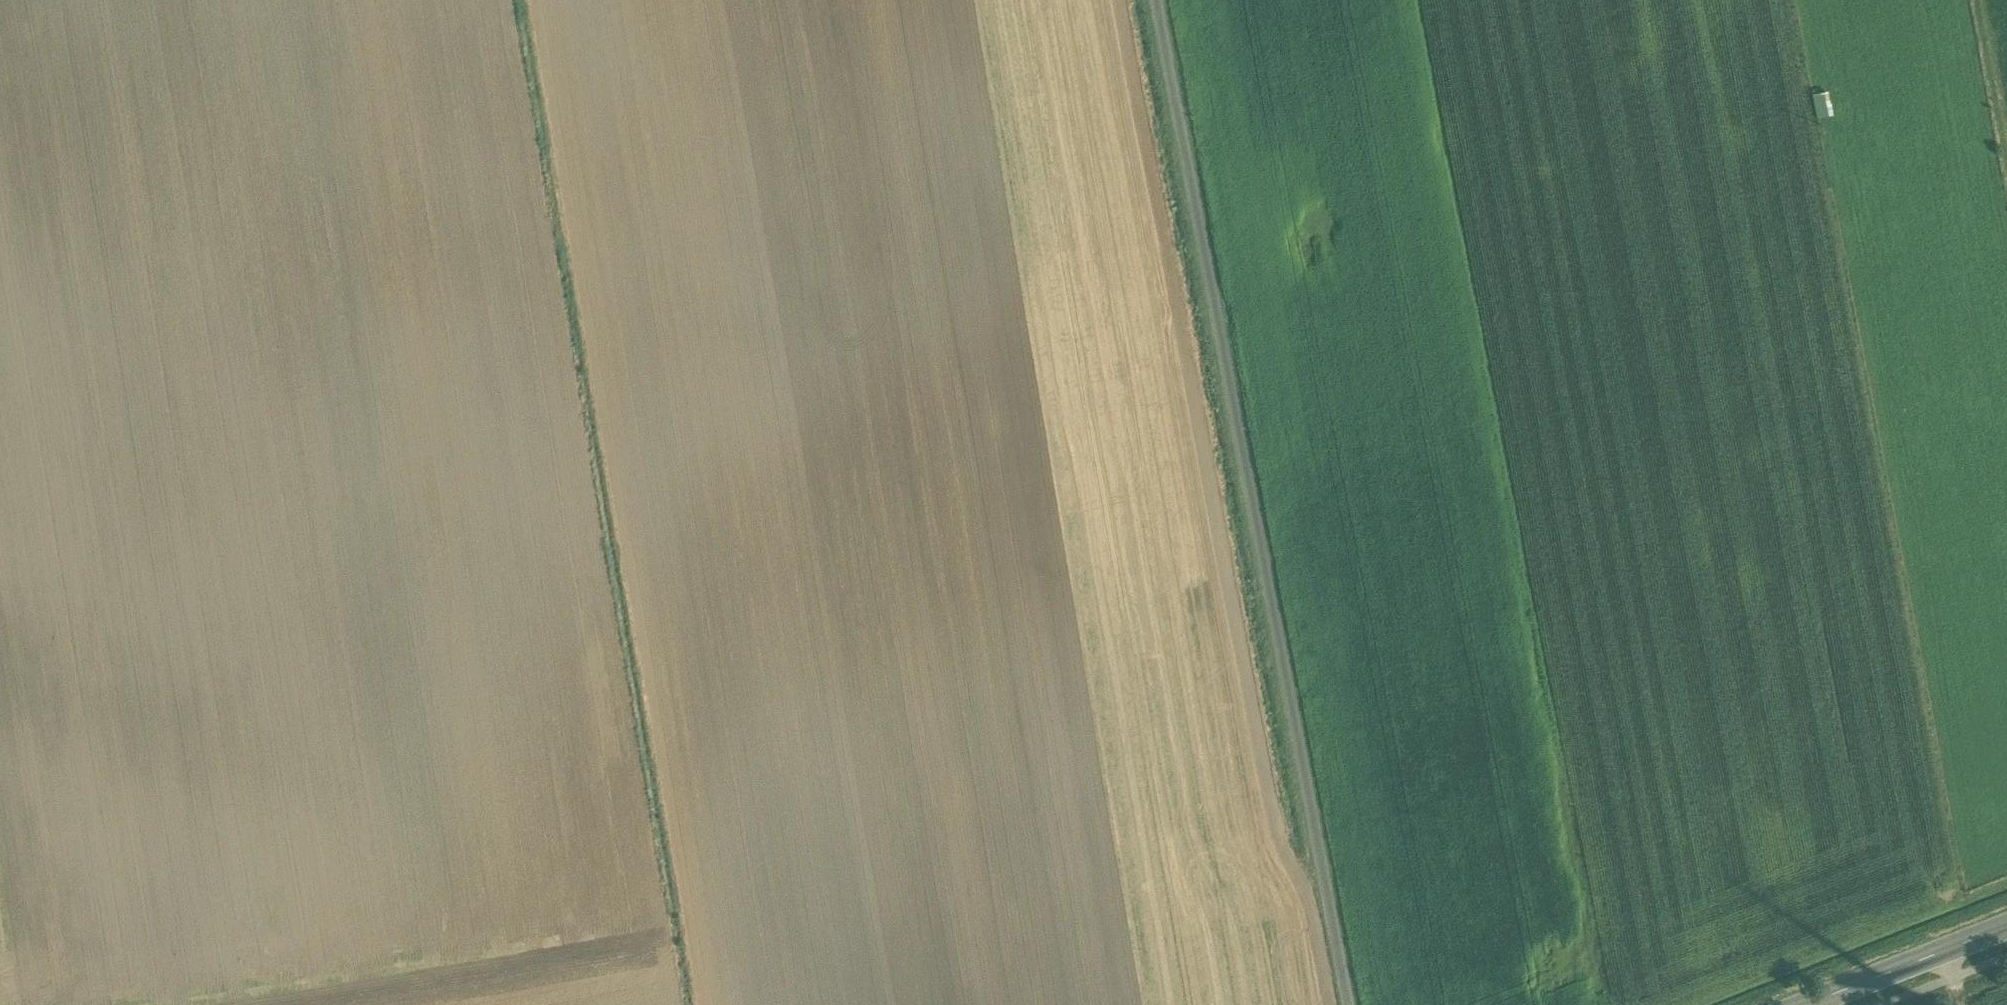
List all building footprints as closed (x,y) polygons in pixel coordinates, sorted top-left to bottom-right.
[(1817,115),(1834,111),(1829,87),(1812,91),(1817,115)]
